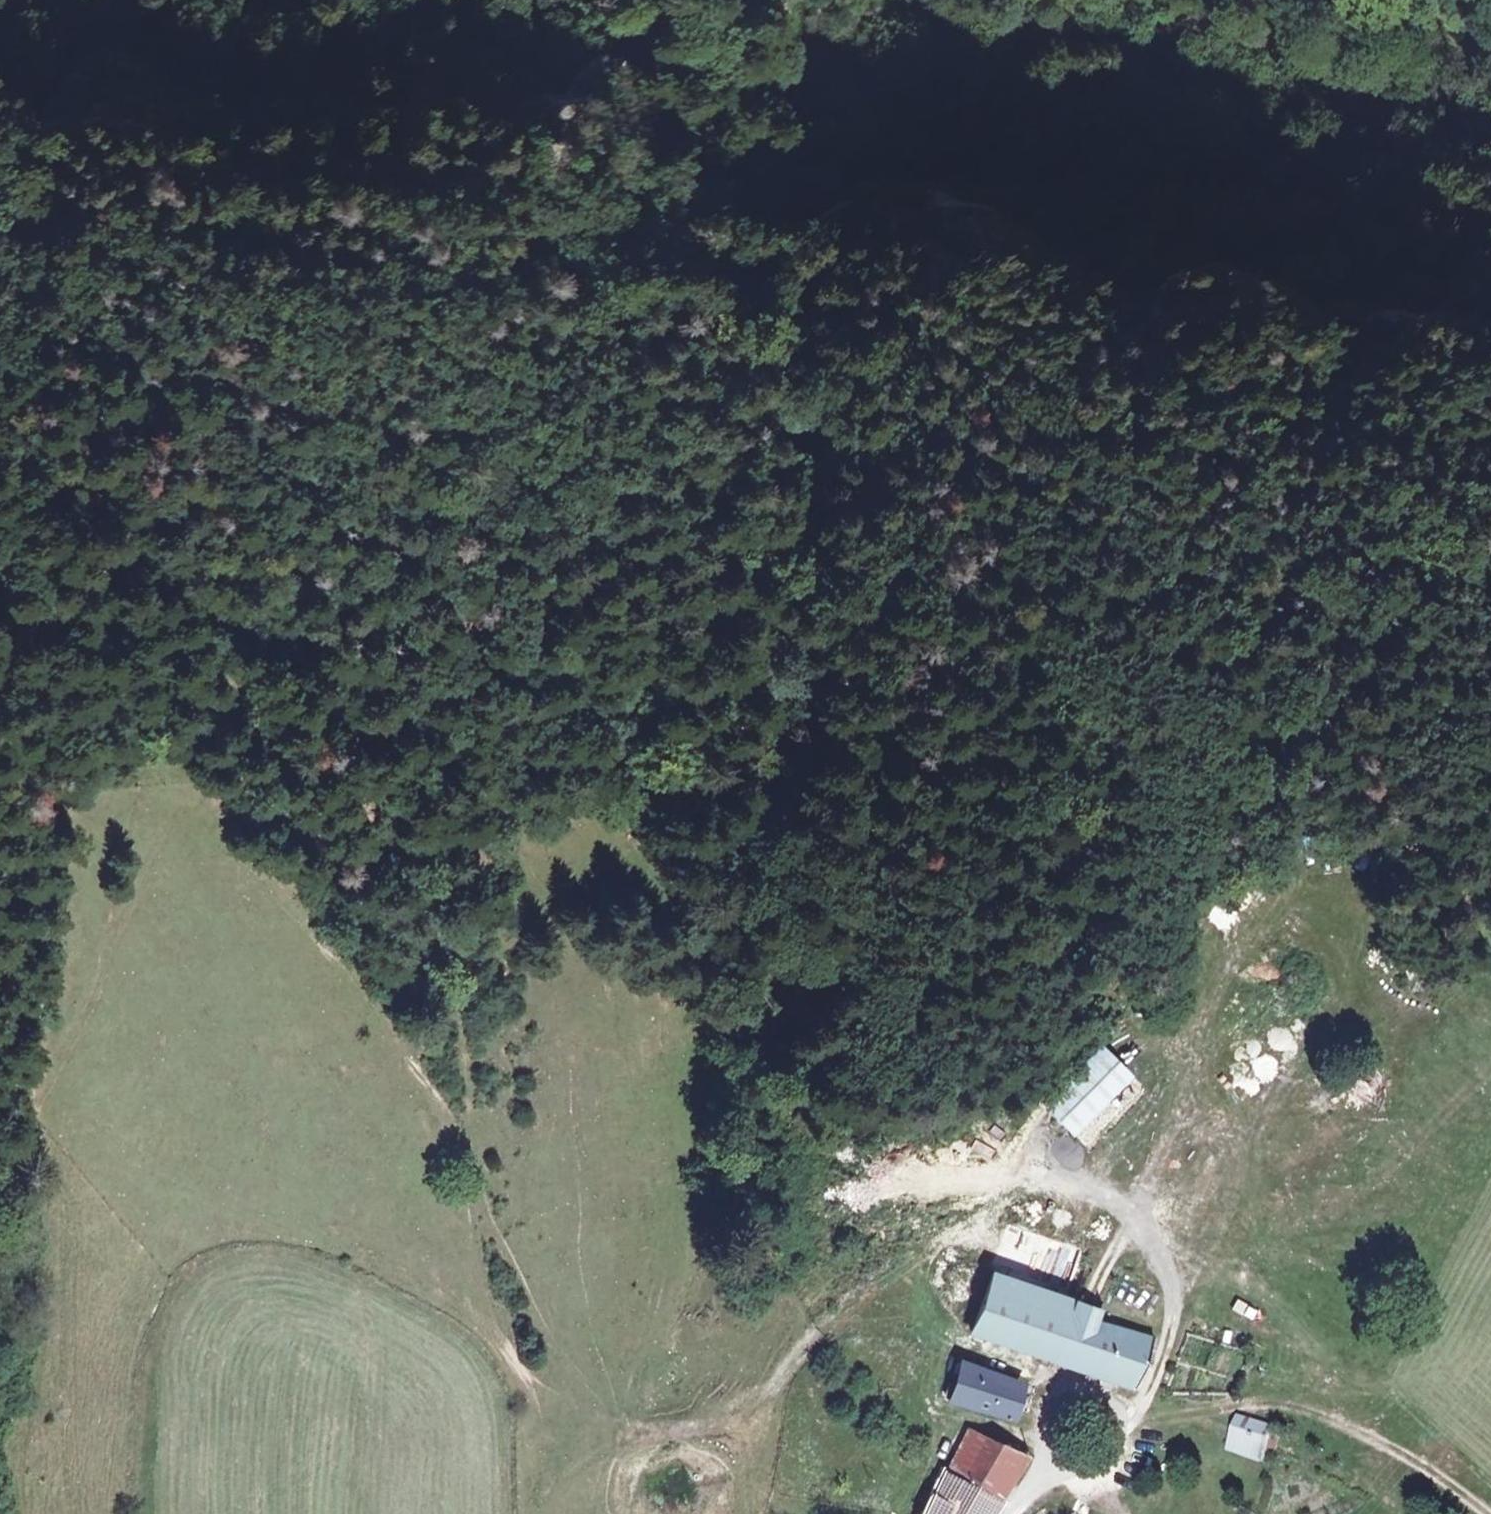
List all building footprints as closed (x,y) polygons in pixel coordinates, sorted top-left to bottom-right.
[(1071,1137),(1138,1080),(1107,1043),(1040,1101),(1071,1137)] [(1118,1134),(1137,1107),(1127,1100),(1109,1127),(1118,1134)] [(964,1343),(1071,1380),(1091,1334),(1085,1332),(1086,1322),(986,1286),(964,1343)] [(1091,1334),(1071,1380),(1126,1400),(1142,1351),(1091,1334)] [(946,1411),(1000,1433),(1012,1401),(960,1381),(946,1411)] [(1264,1463),(1277,1428),(1242,1415),(1229,1450),(1264,1463)] [(928,1513),(992,1513),(1026,1467),(964,1438),(928,1513)]
